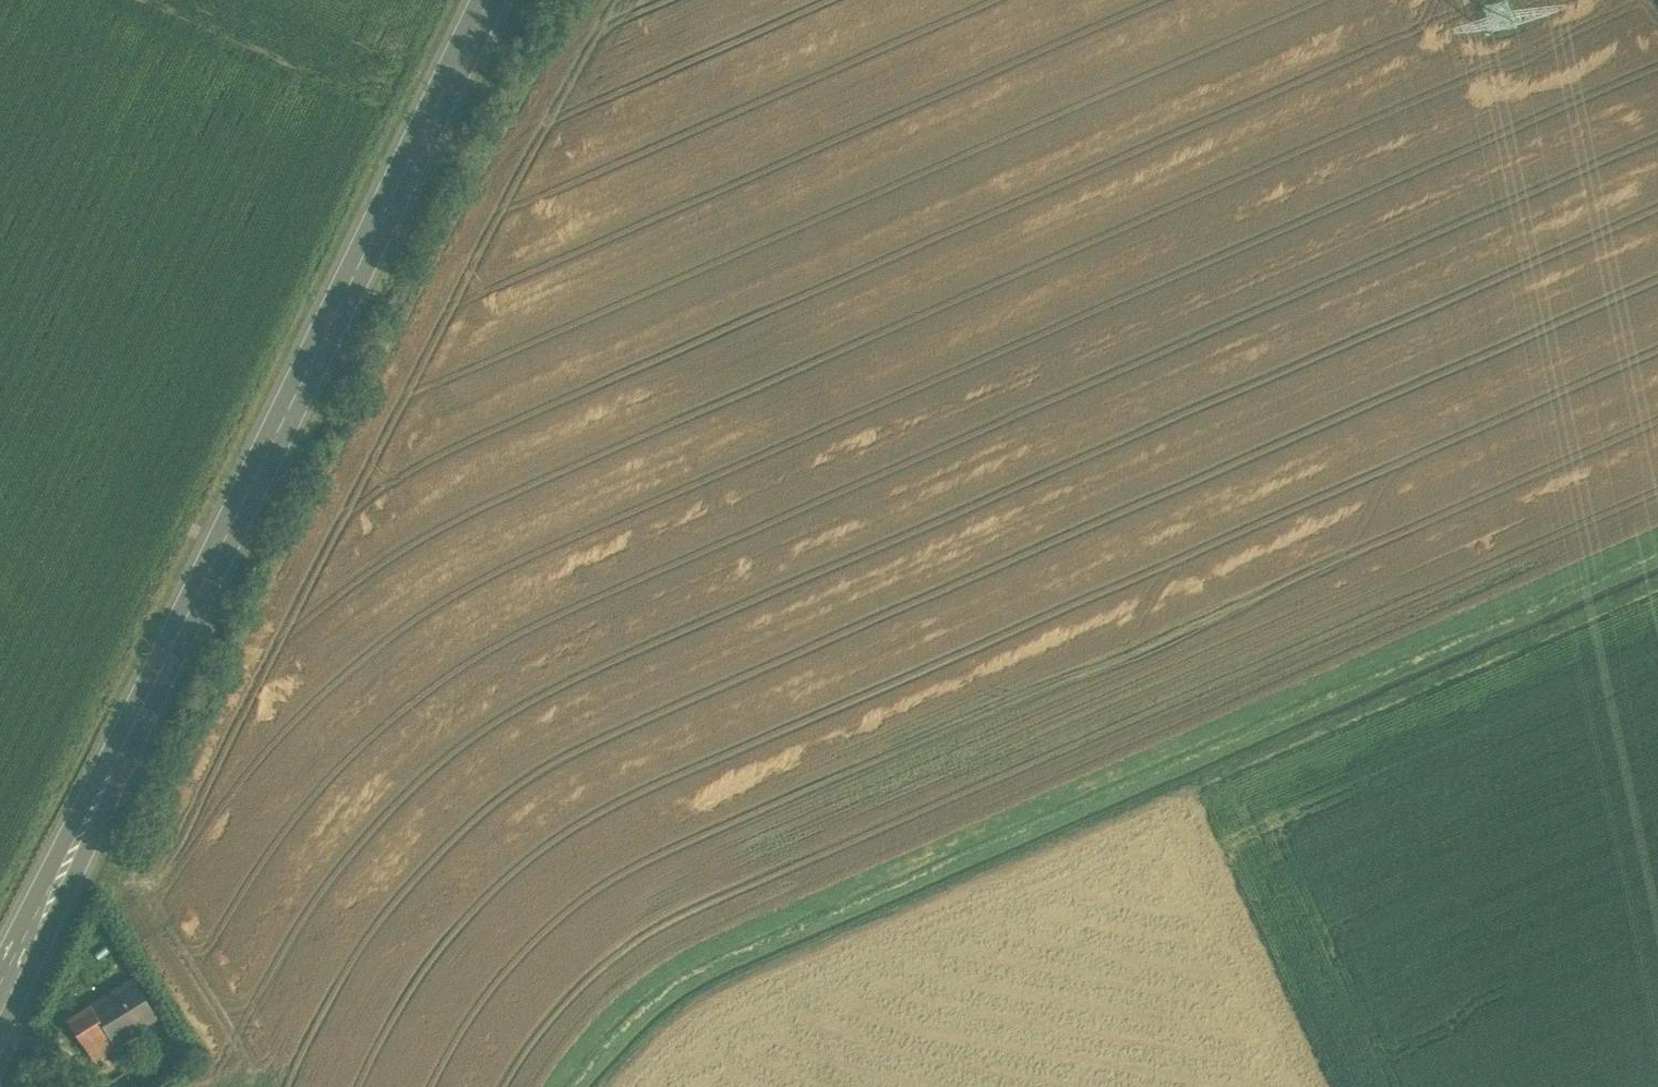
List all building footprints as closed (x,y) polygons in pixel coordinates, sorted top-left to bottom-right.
[(91,1006),(114,1044),(157,1018),(134,980),(91,1006)] [(115,1046),(114,1044),(91,1006),(68,1020),(93,1060),(115,1046)]
